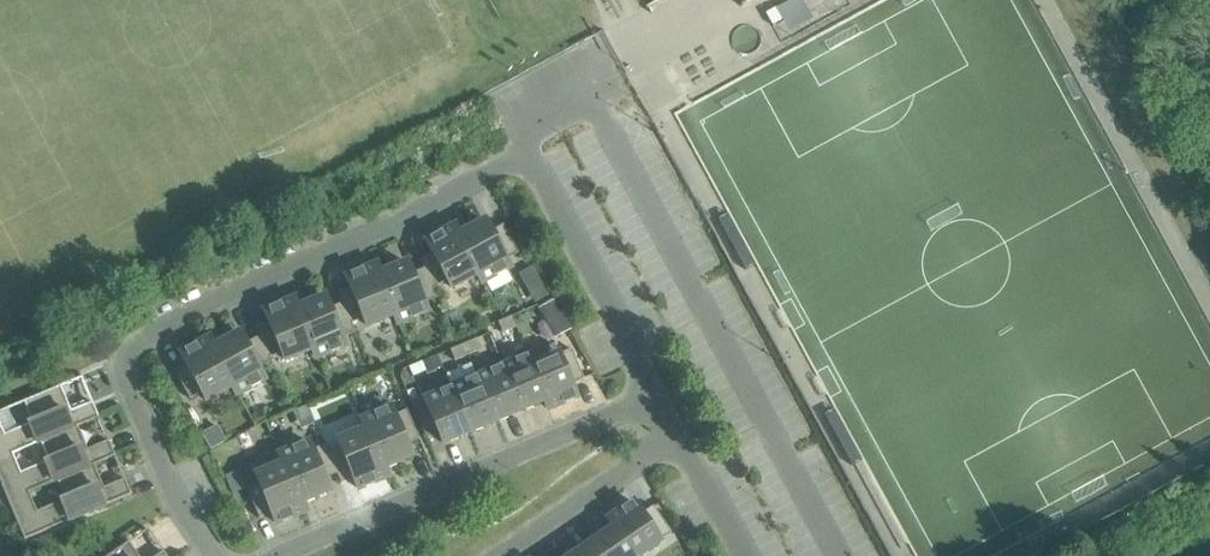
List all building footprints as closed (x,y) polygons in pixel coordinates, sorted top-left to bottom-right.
[(483,221),(457,234),(456,235),(477,274),(481,283),(509,268),(504,260),(517,253),(501,225),(489,232),(483,221)] [(419,259),(423,269),(423,268),(431,288),(447,280),(451,288),(477,274),(456,235),(457,234),(452,225),(425,240),(431,252),(419,259)] [(405,262),(378,273),(377,274),(394,314),(393,315),(397,324),(426,312),(422,304),(436,298),(431,288),(423,268),(423,269),(410,274),(405,262)] [(337,294),(341,303),(350,323),(363,318),(366,326),(393,315),(394,314),(377,274),(378,273),(374,264),(345,276),(350,288),(337,294)] [(532,266),(518,274),(525,286),(538,279),(532,266)] [(323,297),(296,308),(295,308),(312,349),(311,349),(315,359),(344,347),(340,338),(354,332),(350,323),(341,303),(328,308),(323,297)] [(253,328),(257,336),(268,357),(281,352),(285,360),(311,349),(312,349),(295,308),(296,308),(292,298),(263,310),(268,322),(253,328)] [(553,300),(537,308),(543,319),(558,310),(553,300)] [(501,333),(514,328),(510,316),(496,322),(501,333)] [(237,333),(212,347),(211,347),(232,386),(231,386),(236,395),(263,380),(259,372),(272,365),(268,357),(257,336),(243,344),(237,333)] [(211,347),(212,347),(207,338),(180,352),(186,364),(173,371),(189,399),(201,392),(206,400),(231,386),(232,386),(211,347)] [(462,344),(467,355),(480,350),(475,339),(462,344)] [(453,361),(467,355),(462,344),(449,350),(453,361)] [(552,344),(526,355),(545,400),(544,400),(548,410),(575,398),(569,384),(582,379),(570,349),(557,355),(552,344)] [(436,355),(421,361),(426,373),(441,367),(436,355)] [(526,355),(501,366),(520,411),(544,400),(545,400),(526,355)] [(501,366),(475,376),(494,421),(520,411),(501,366)] [(475,376),(450,387),(469,432),(494,421),(475,376)] [(76,427),(96,418),(97,420),(98,419),(91,402),(70,411),(59,386),(22,402),(31,423),(3,435),(0,427),(0,459),(76,427)] [(469,432),(450,387),(424,398),(424,399),(411,405),(424,434),(437,429),(443,443),(469,432)] [(306,406),(292,411),(299,429),(313,423),(306,406)] [(360,419),(364,428),(365,428),(382,469),(383,468),(410,457),(405,445),(418,440),(406,410),(392,416),(389,407),(360,419)] [(216,425),(200,434),(209,450),(225,441),(216,425)] [(114,457),(107,441),(86,450),(76,427),(0,459),(0,485),(7,501),(93,465),(112,457),(113,458),(114,457)] [(341,448),(328,454),(327,454),(336,474),(340,483),(353,478),(358,489),(387,478),(383,468),(382,469),(365,428),(364,428),(337,440),(341,448)] [(278,454),(282,463),(283,462),(300,503),(301,503),(327,492),(323,480),(336,474),(327,454),(328,454),(324,444),(310,450),(306,441),(278,454)] [(283,462),(282,463),(255,474),(259,483),(245,488),(258,518),(271,512),(276,524),(305,512),(301,503),(300,503),(283,462)] [(23,540),(130,495),(124,479),(102,488),(93,465),(7,501),(23,540)] [(612,527),(613,526),(634,555),(638,555),(659,542),(658,541),(670,533),(652,506),(640,514),(631,502),(607,518),(612,527)] [(612,527),(591,541),(601,555),(634,555),(613,526),(612,527)] [(569,555),(601,555),(591,541),(569,555)] [(128,542),(107,555),(137,555),(128,542)]
